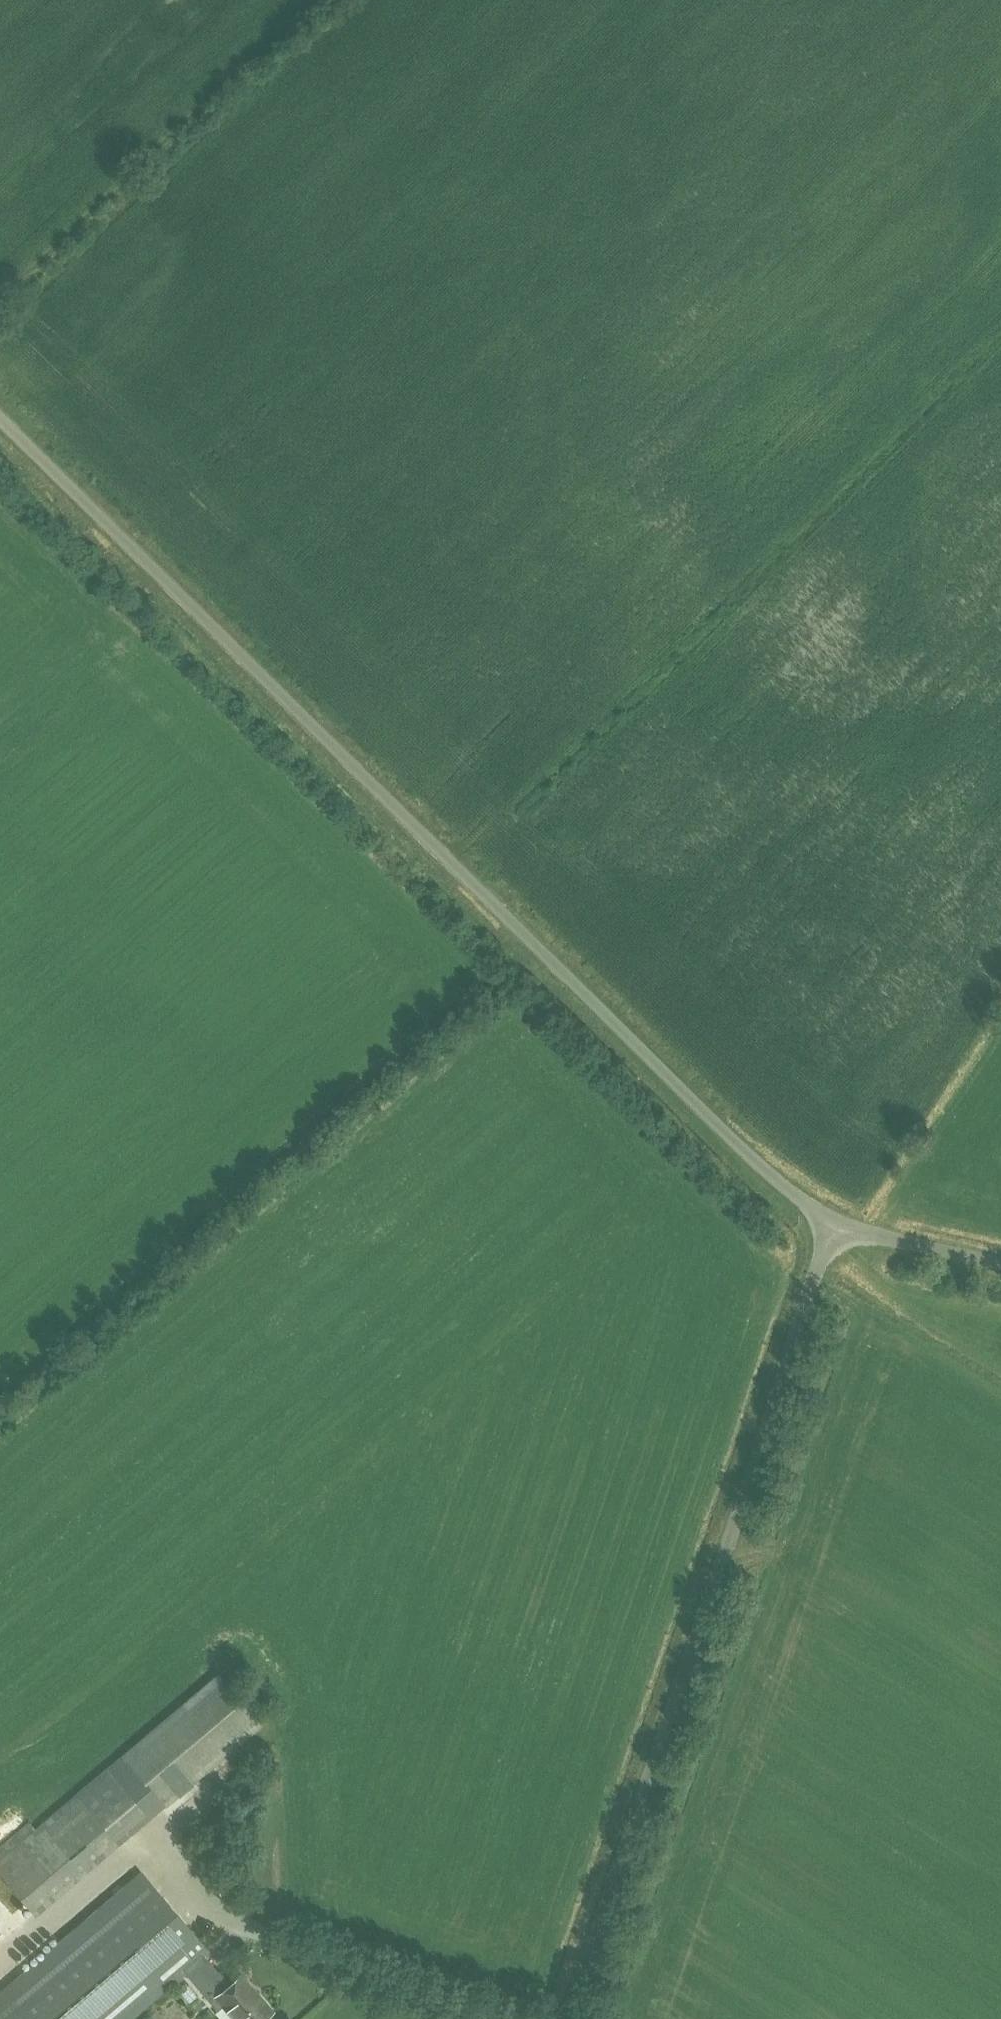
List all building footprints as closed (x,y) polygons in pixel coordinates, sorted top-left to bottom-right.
[(260,1724),(218,1675),(123,1756),(165,1806),(260,1724)] [(107,1770),(0,1861),(0,1872),(34,1912),(146,1816),(107,1770)] [(6,1988),(0,1993),(0,2018),(127,2018),(184,1971),(204,1954),(208,1950),(142,1872),(6,1988)] [(204,1954),(184,1971),(217,2011),(223,2005),(236,2018),(261,2018),(271,2011),(240,1975),(230,1984),(204,1954)]
